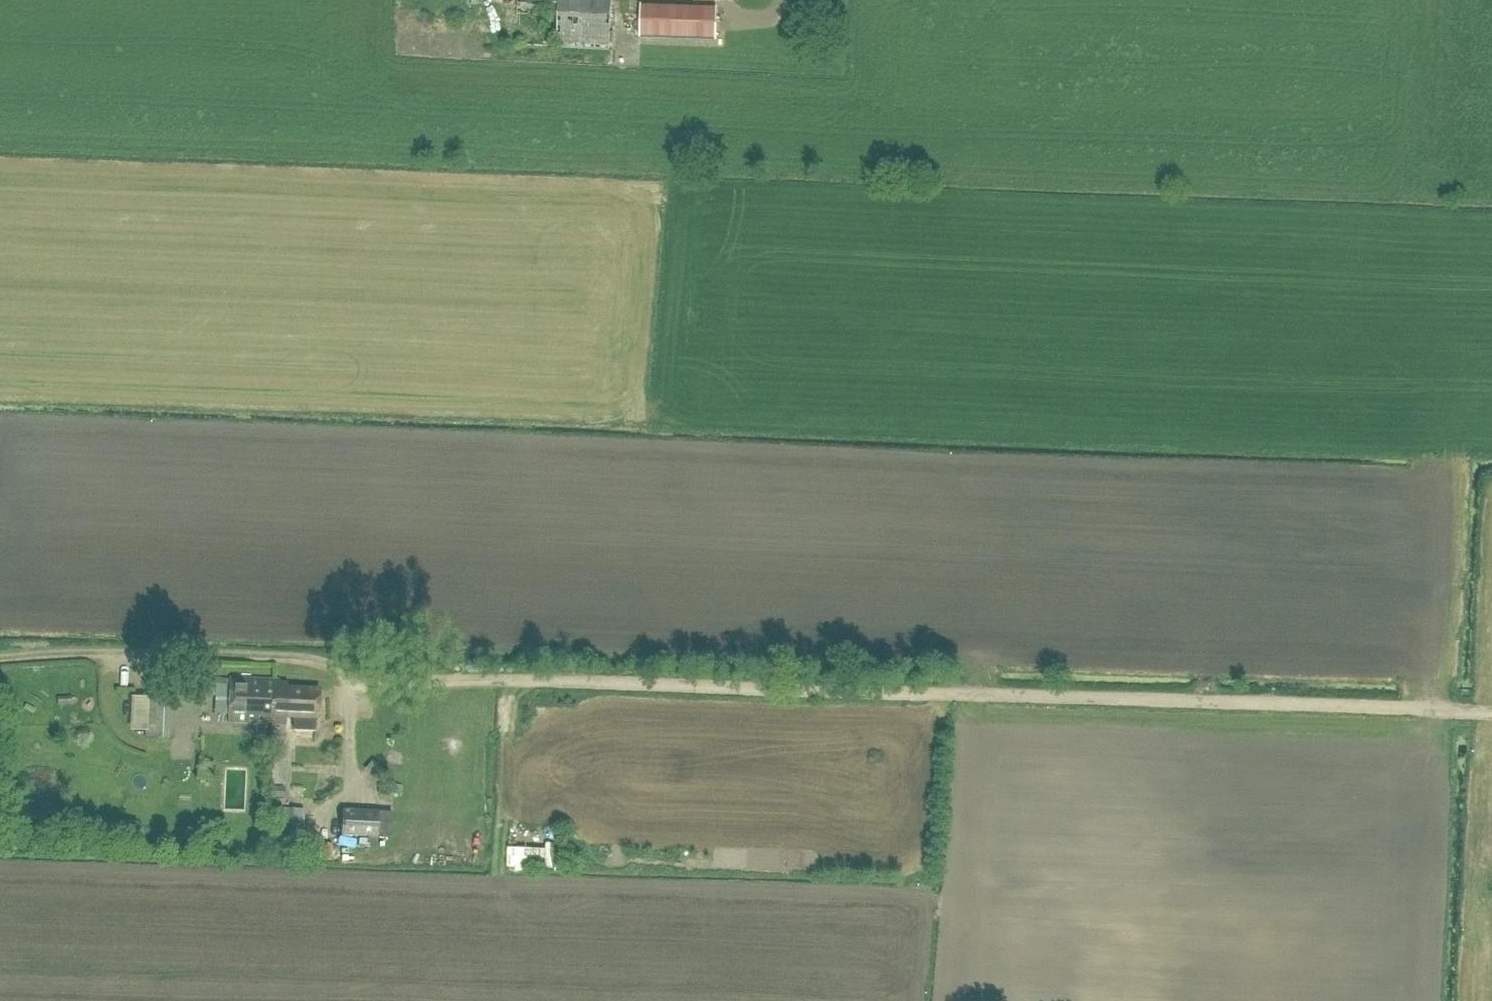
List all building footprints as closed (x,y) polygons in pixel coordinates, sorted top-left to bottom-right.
[(518,2),(559,5),(556,48),(610,51),(612,0),(518,0),(518,2)] [(667,7),(642,7),(640,38),(717,39),(718,9),(667,7)] [(265,680),(230,678),(228,722),(263,723),(265,680)] [(278,680),(265,680),(263,723),(286,724),(286,717),(294,717),(293,730),(314,731),(315,718),(318,718),(319,689),(286,688),(286,682),(278,682),(278,680)] [(170,739),(171,698),(147,698),(146,738),(170,739)] [(282,811),(281,827),(281,838),(301,839),(302,812),(282,811)] [(378,837),(379,813),(343,811),(342,835),(378,837)]
